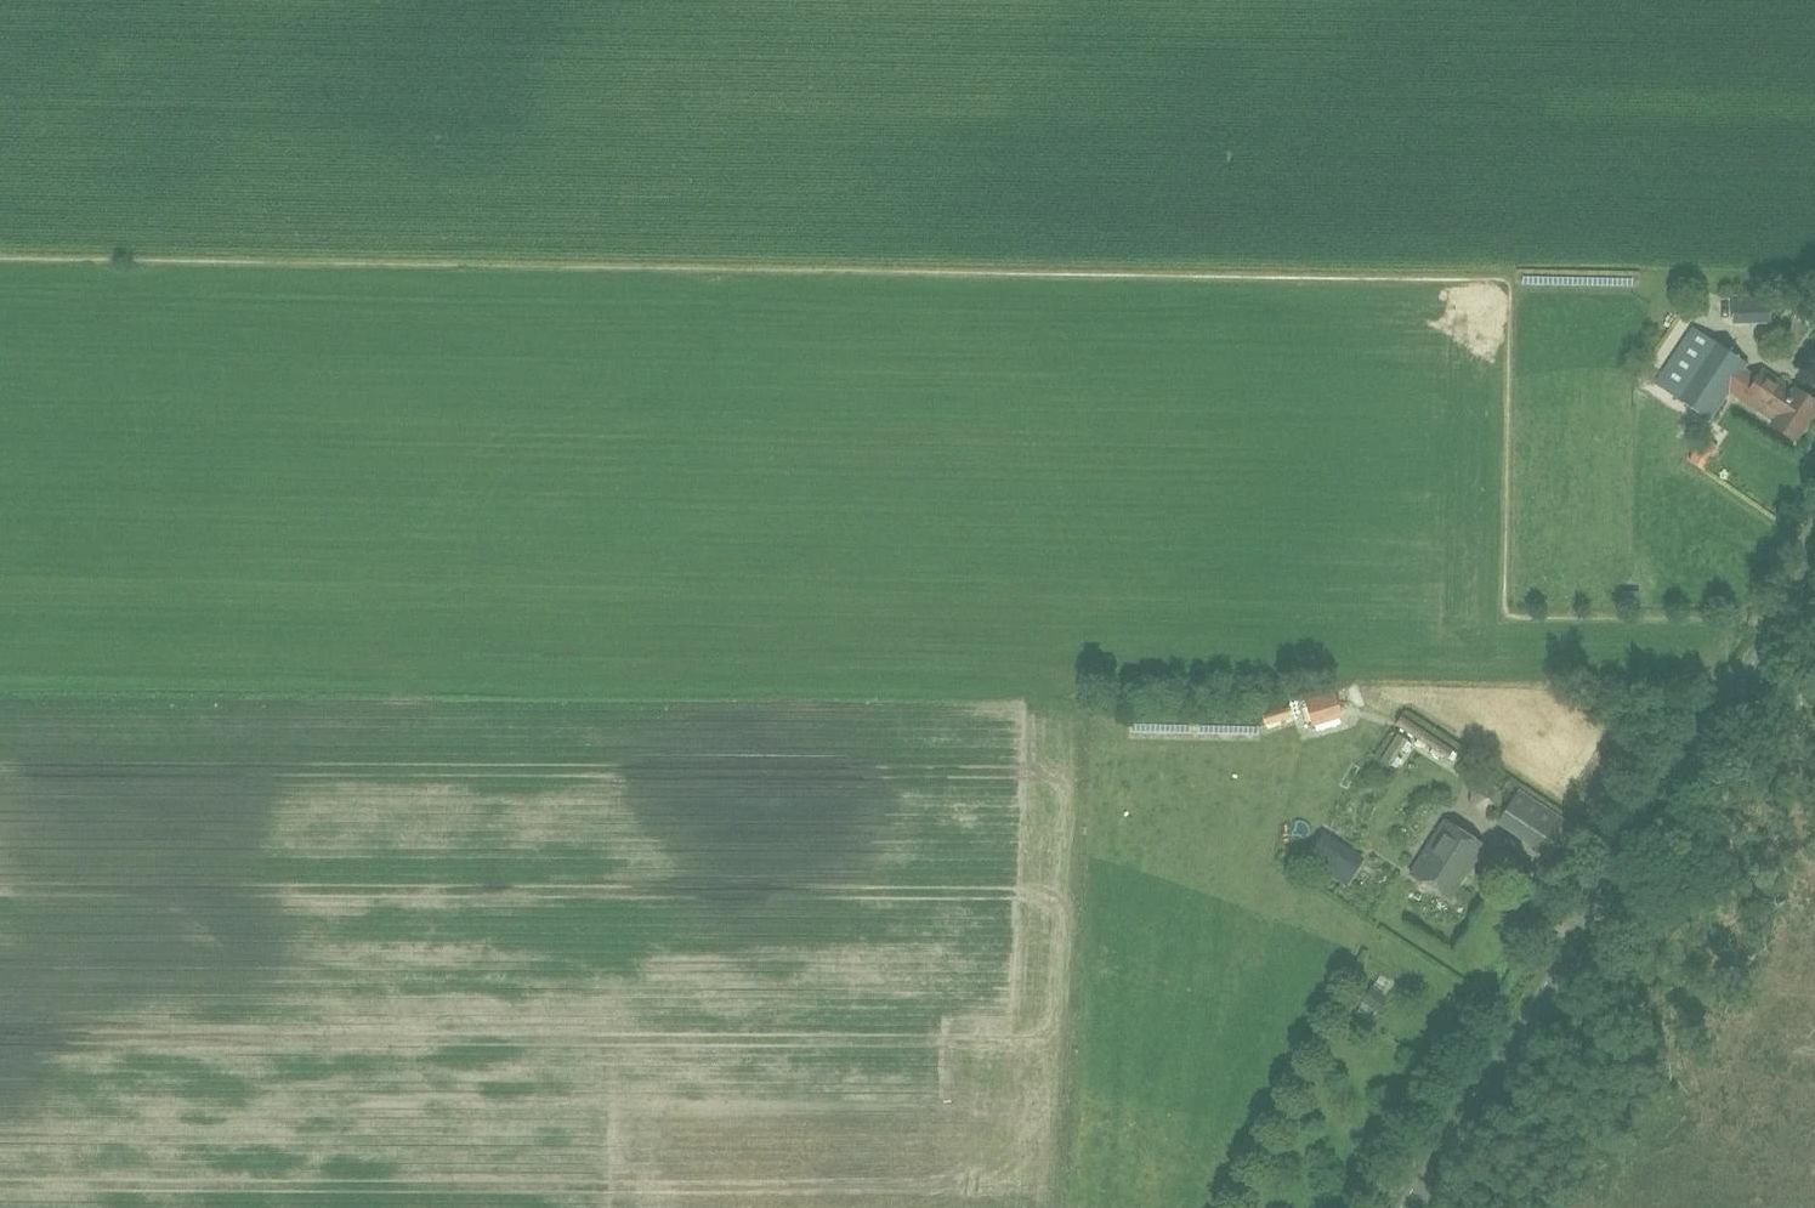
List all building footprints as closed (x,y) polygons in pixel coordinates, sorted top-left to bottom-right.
[(1782,388),(1785,384),(1762,368),(1756,376),(1744,368),(1747,364),(1693,329),(1655,387),(1709,422),(1728,393),(1774,423),(1777,419),(1799,434),(1814,410),(1814,404),(1795,390),(1792,394),(1782,388)] [(1333,694),(1307,701),(1313,724),(1339,716),(1333,694)] [(1260,719),(1263,728),(1291,719),(1288,710),(1260,719)] [(1395,724),(1416,738),(1454,762),(1460,753),(1453,749),(1452,750),(1400,716),(1395,724)] [(1396,738),(1380,764),(1390,771),(1407,746),(1396,738)] [(1553,858),(1572,829),(1519,793),(1500,822),(1553,858)] [(1452,901),(1486,850),(1445,823),(1411,875),(1452,901)] [(1319,843),(1305,863),(1326,876),(1339,856),(1319,843)] [(1570,850),(1563,860),(1569,864),(1576,854),(1570,850)]
